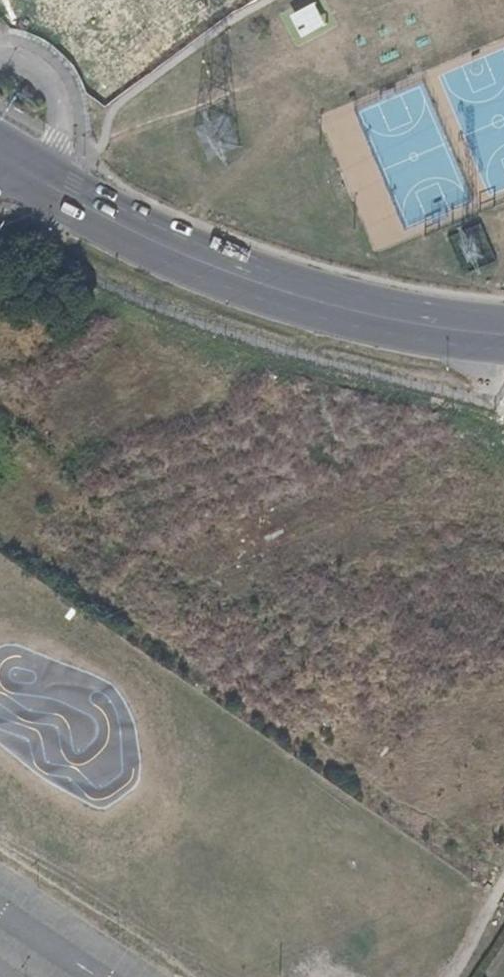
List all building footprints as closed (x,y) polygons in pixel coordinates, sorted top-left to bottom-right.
[(315,1),(289,15),(301,38),(327,24),(315,1)]
